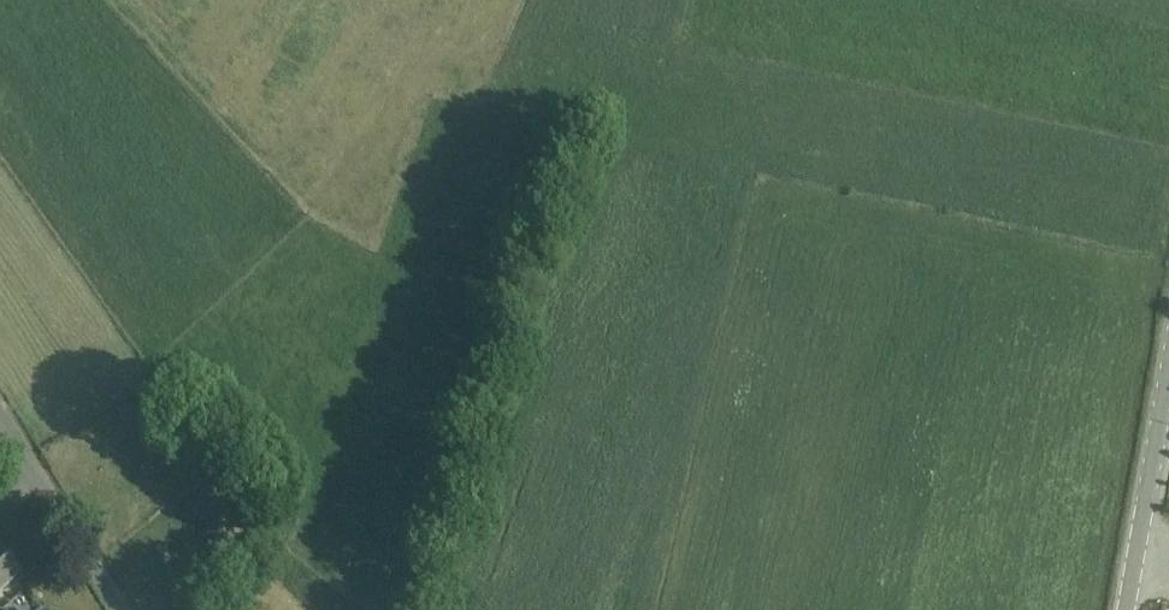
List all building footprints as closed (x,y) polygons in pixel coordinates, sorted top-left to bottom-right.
[(21,575),(0,551),(0,593),(21,575)]
